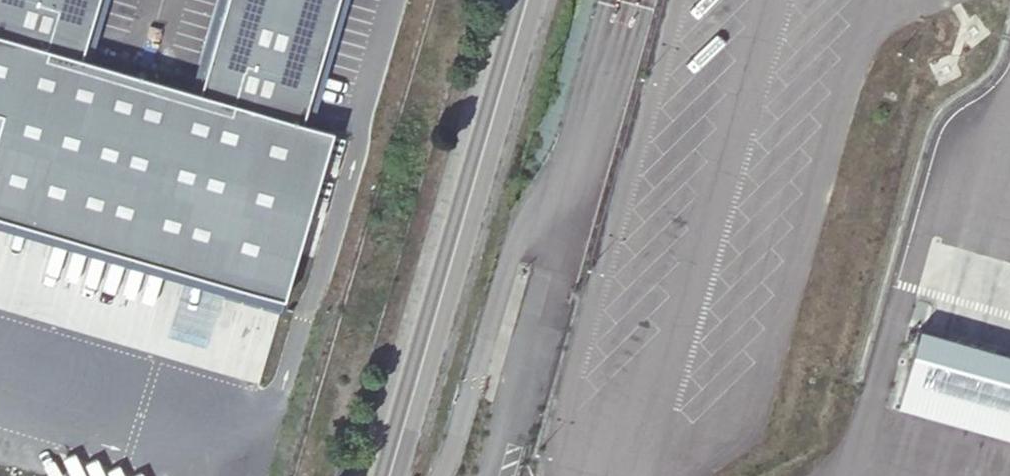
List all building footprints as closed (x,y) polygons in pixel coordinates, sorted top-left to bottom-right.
[(4,238),(289,322),(347,125),(319,117),(353,0),(215,0),(192,79),(101,52),(117,0),(0,0),(0,253),(4,238)] [(926,332),(900,415),(1009,443),(1009,356),(926,332)]
